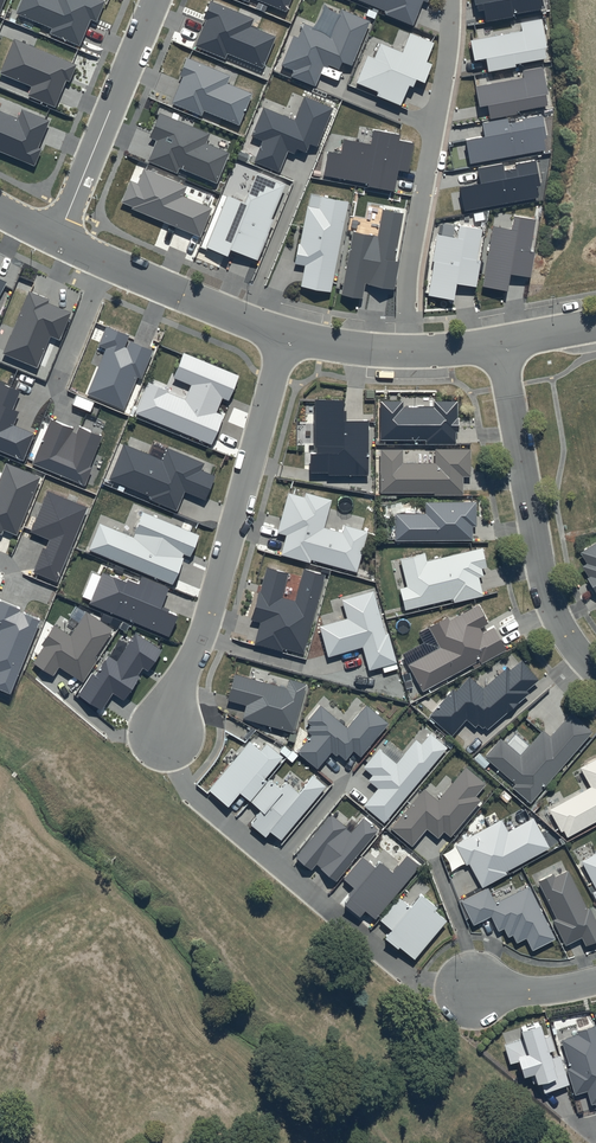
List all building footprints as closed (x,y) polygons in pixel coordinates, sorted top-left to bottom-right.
[(103,0),(22,0),(16,14),(52,28),(49,33),(80,46),(90,19),(97,22),(105,1),(103,0)] [(254,18),(211,0),(203,18),(207,20),(196,46),(225,59),(228,53),(263,68),(276,37),(251,26),(254,18)] [(286,11),(290,0),(257,0),(286,11)] [(387,10),(385,15),(414,26),(424,2),(428,3),(429,0),(362,0),(387,10)] [(478,12),(484,11),(486,22),(513,17),(512,14),(544,7),(543,0),(475,0),(478,12)] [(370,21),(340,9),(330,34),(304,24),(298,38),(293,36),(281,66),(293,71),(291,77),(315,86),(324,64),(339,70),(343,61),(352,65),(370,21)] [(548,47),(543,18),(520,22),(521,31),(470,40),(474,60),(487,58),(489,71),(515,67),(515,64),(546,58),(544,48),(548,47)] [(435,42),(410,32),(402,51),(380,43),(374,57),(367,54),(356,83),(378,92),(377,96),(401,106),(409,85),(414,87),(417,79),(425,82),(432,65),(427,63),(435,42)] [(14,38),(0,73),(0,74),(31,87),(28,96),(55,108),(66,80),(70,82),(77,64),(14,38)] [(230,76),(187,58),(180,75),(183,76),(171,104),(202,116),(204,111),(239,125),(252,95),(227,85),(230,76)] [(543,66),(522,70),(523,77),(476,86),(480,107),(488,106),(490,118),(517,113),(516,111),(548,104),(546,95),(549,95),(543,66)] [(333,108),(304,96),(294,120),(263,107),(252,136),(263,140),(254,162),(280,173),(289,151),(295,154),(297,149),(306,153),(310,144),(317,147),(333,108)] [(0,111),(0,151),(34,165),(41,149),(38,148),(50,120),(22,109),(18,119),(0,111)] [(210,134),(160,113),(150,137),(157,140),(148,162),(177,174),(180,168),(217,183),(229,153),(206,143),(210,134)] [(507,119),(483,124),(485,136),(465,140),(470,164),(546,149),(543,138),(547,138),(542,114),(522,118),(522,121),(508,124),(507,119)] [(399,136),(374,131),(371,145),(344,140),(341,154),(328,152),(323,176),(368,184),(367,188),(395,193),(399,170),(409,172),(414,144),(398,141),(399,136)] [(503,164),(479,168),(481,183),(458,188),(463,212),(538,197),(536,186),(541,185),(535,158),(515,162),(516,168),(504,171),(503,164)] [(186,186),(144,169),(138,184),(130,180),(121,202),(132,207),(132,209),(200,237),(212,208),(182,196),(186,186)] [(286,184),(257,172),(245,202),(228,195),(207,247),(228,255),(230,248),(258,259),(274,219),(272,218),(286,184)] [(301,286),(331,292),(348,202),(321,197),(319,208),(308,206),(301,243),(298,243),(294,264),(305,266),(301,286)] [(403,213),(382,210),(377,235),(354,231),(343,295),(363,299),(365,283),(394,288),(399,262),(395,261),(403,213)] [(535,220),(513,216),(510,230),(493,227),(482,286),(508,291),(511,274),(529,277),(534,252),(530,252),(535,220)] [(482,229),(459,226),(457,238),(438,235),(429,295),(454,299),(457,284),(477,287),(481,261),(478,261),(482,229)] [(50,300),(29,291),(2,354),(37,368),(50,337),(60,341),(71,312),(48,303),(50,300)] [(129,335),(106,326),(98,346),(106,349),(87,394),(124,409),(137,378),(141,379),(153,351),(130,341),(127,349),(124,348),(129,335)] [(239,376),(183,352),(172,378),(191,386),(186,398),(149,382),(136,413),(211,445),(223,416),(216,413),(222,399),(228,401),(239,376)] [(0,382),(0,451),(23,460),(33,433),(13,425),(19,412),(13,410),(20,390),(0,382)] [(345,399),(314,399),(314,446),(316,446),(316,453),(311,453),(311,473),(327,473),(327,476),(369,476),(369,420),(345,420),(345,399)] [(380,401),(379,439),(425,440),(425,444),(454,444),(454,432),(457,432),(458,418),(456,417),(456,401),(417,400),(417,407),(402,407),(402,401),(380,401)] [(73,428),(51,419),(32,464),(86,486),(93,468),(90,467),(103,436),(79,426),(76,434),(71,432),(73,428)] [(205,463),(166,447),(161,459),(124,444),(110,479),(152,497),(151,500),(177,511),(185,492),(206,501),(216,476),(202,470),(205,463)] [(379,448),(379,491),(433,492),(433,495),(443,495),(443,498),(451,498),(451,495),(462,495),(462,477),(469,477),(470,449),(434,448),(434,463),(402,463),(402,449),(379,448)] [(6,463),(0,478),(0,534),(2,535),(4,530),(17,536),(41,477),(6,463)] [(87,506),(47,490),(30,532),(50,540),(46,550),(43,549),(34,573),(57,582),(87,506)] [(333,500),(305,492),(304,497),(288,493),(277,533),(287,536),(281,555),(310,563),(311,559),(357,572),(368,532),(345,525),(343,533),(325,528),(333,500)] [(394,513),(394,540),(471,540),(471,526),(475,526),(475,502),(425,502),(425,513),(394,513)] [(199,536),(143,513),(133,537),(99,523),(88,551),(172,585),(185,554),(191,557),(199,536)] [(580,553),(586,564),(582,567),(588,577),(586,579),(595,595),(595,543),(580,553)] [(481,548),(426,561),(424,553),(399,559),(406,588),(399,589),(404,610),(452,599),(453,603),(482,596),(478,577),(483,576),(481,569),(486,568),(481,548)] [(327,574),(304,568),(295,602),(282,598),(288,573),(267,567),(251,620),(261,623),(254,644),(282,652),(283,648),(303,654),(327,574)] [(170,588),(141,576),(138,584),(128,580),(127,583),(102,573),(89,605),(170,638),(179,616),(161,609),(170,588)] [(374,591),(341,600),(347,618),(319,626),(328,657),(363,647),(370,671),(397,663),(389,634),(386,635),(374,591)] [(0,600),(0,630),(1,630),(0,632),(0,689),(10,693),(40,619),(20,611),(21,608),(0,600)] [(407,665),(422,691),(478,660),(480,663),(506,649),(493,626),(482,632),(479,627),(487,623),(477,605),(449,620),(447,617),(428,627),(439,647),(407,665)] [(114,629),(86,612),(70,636),(55,625),(42,645),(45,647),(34,663),(53,676),(59,667),(83,683),(98,659),(95,657),(114,629)] [(163,650),(136,633),(117,662),(108,656),(96,676),(92,673),(79,694),(103,710),(113,693),(124,700),(143,669),(148,672),(163,650)] [(454,691),(452,689),(428,716),(430,718),(428,720),(433,724),(435,722),(451,736),(465,719),(474,727),(477,724),(481,728),(483,726),(487,729),(505,713),(506,714),(517,704),(517,703),(528,693),(526,690),(537,680),(520,660),(509,670),(506,667),(482,689),(468,676),(454,691)] [(286,689),(235,675),(228,700),(247,705),(243,719),(294,733),(307,684),(289,679),(286,689)] [(347,727),(320,705),(306,722),(311,726),(306,732),(311,736),(297,753),(317,770),(332,752),(337,756),(338,754),(346,760),(354,750),(361,756),(388,724),(365,705),(347,727)] [(512,786),(529,802),(591,732),(570,713),(549,736),(542,730),(520,755),(500,738),(484,756),(514,783),(512,786)] [(447,748),(431,734),(422,746),(416,741),(397,764),(379,749),(364,768),(373,775),(368,781),(378,789),(364,806),(384,823),(447,748)] [(249,801),(265,783),(263,782),(283,757),(267,743),(261,751),(250,742),(209,791),(229,807),(240,794),(249,801)] [(548,810),(560,833),(563,831),(566,837),(595,821),(595,758),(578,767),(589,787),(548,810)] [(488,784),(466,766),(438,800),(424,789),(390,829),(412,847),(427,829),(438,839),(444,832),(450,837),(480,801),(476,798),(488,784)] [(270,779),(250,802),(262,812),(251,824),(266,836),(270,831),(282,840),(326,788),(313,777),(300,793),(286,782),(281,788),(270,779)] [(347,827),(331,814),(295,858),(311,871),(316,865),(336,882),(379,830),(364,817),(351,833),(346,829),(347,827)] [(501,819),(455,845),(466,866),(469,864),(482,888),(507,874),(506,872),(550,848),(533,818),(508,832),(501,819)] [(392,872),(379,861),(374,867),(363,857),(344,879),(356,889),(345,903),(361,916),(365,911),(376,921),(422,866),(407,854),(392,872)] [(582,862),(595,888),(595,854),(582,862)] [(538,881),(557,919),(553,921),(566,946),(582,938),(586,946),(595,941),(595,920),(590,908),(588,909),(567,870),(555,877),(553,873),(538,881)] [(488,887),(460,901),(473,926),(491,917),(498,931),(504,928),(509,937),(512,936),(517,944),(526,939),(532,950),(556,939),(529,886),(496,903),(488,887)] [(437,909),(422,896),(411,909),(398,899),(381,921),(393,930),(385,939),(398,950),(399,948),(415,961),(447,922),(434,912),(437,909)] [(539,1020),(520,1026),(529,1056),(519,1059),(525,1078),(535,1075),(538,1085),(541,1084),(544,1093),(568,1086),(559,1056),(551,1058),(550,1052),(555,1051),(550,1034),(544,1036),(539,1020)] [(577,1031),(578,1035),(562,1040),(570,1068),(567,1069),(575,1095),(587,1091),(591,1105),(595,1103),(595,1029),(595,1025),(577,1031)]
